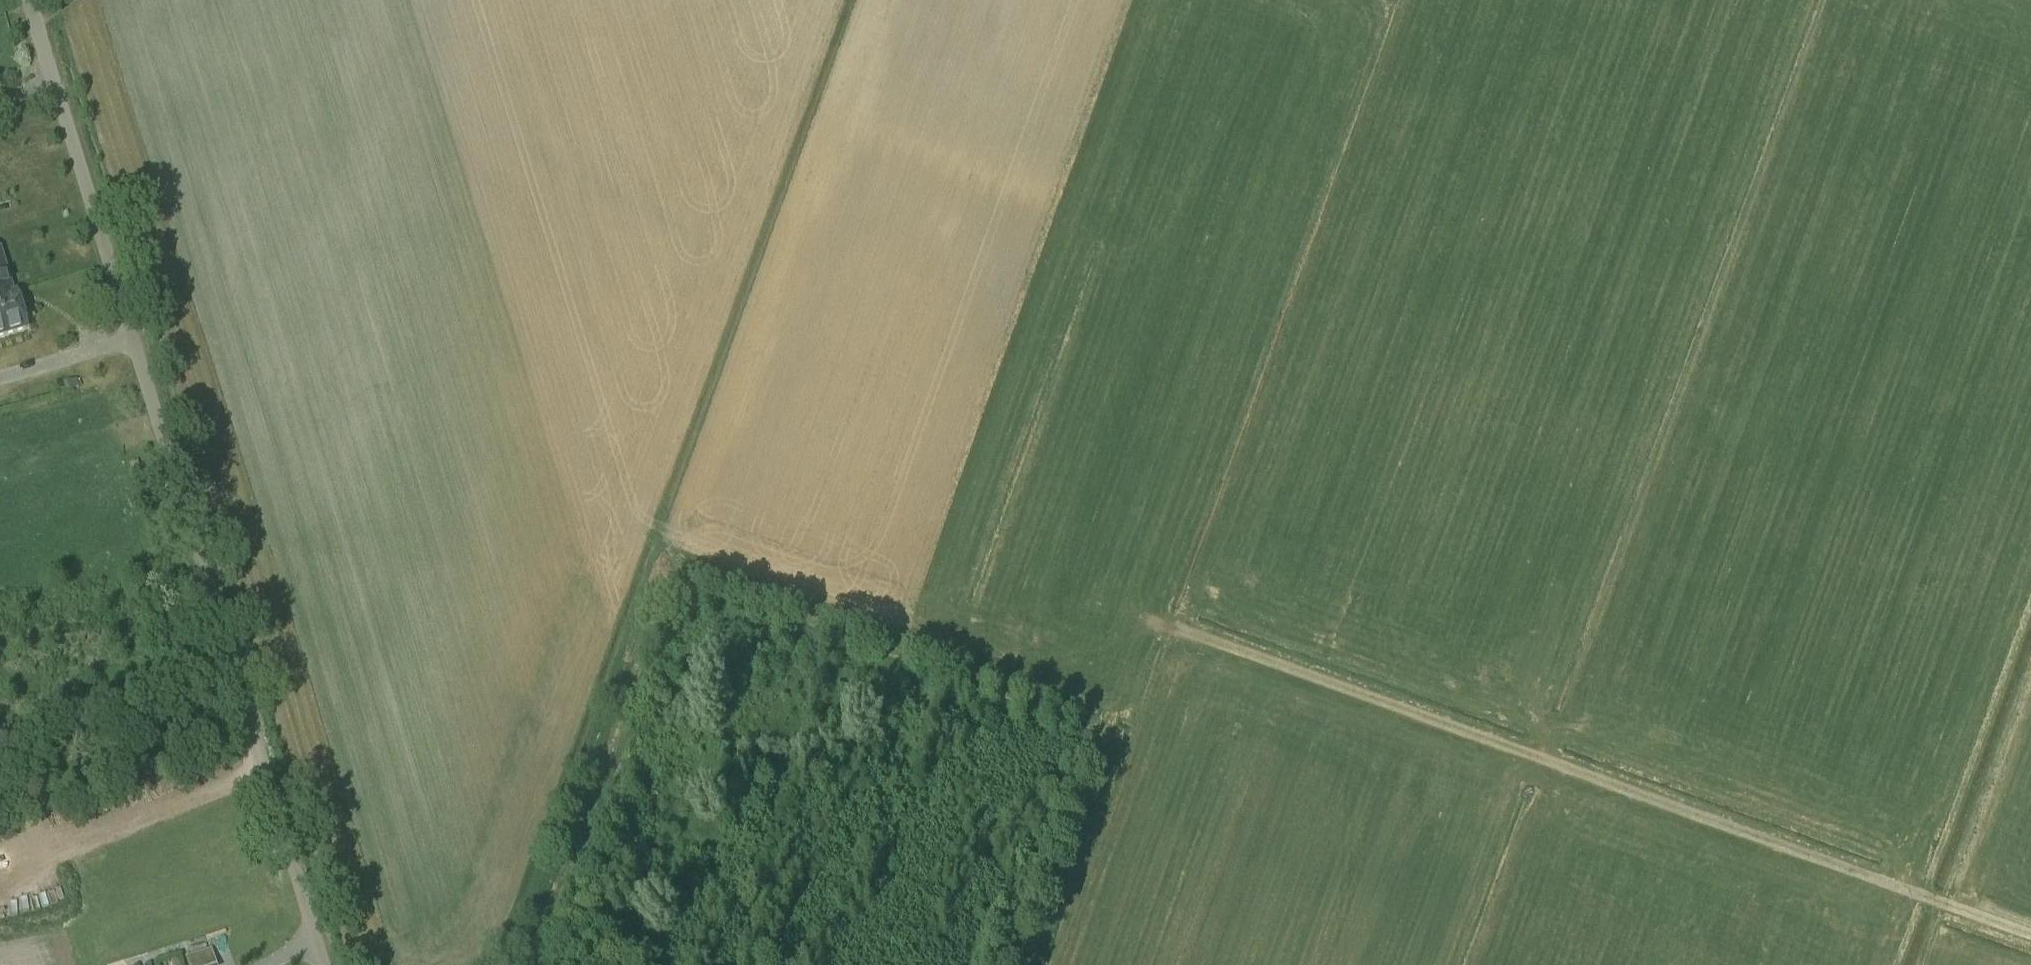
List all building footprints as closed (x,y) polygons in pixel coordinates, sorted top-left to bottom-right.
[(26,328),(16,294),(12,295),(0,255),(0,336),(26,328)] [(77,379),(63,383),(65,391),(79,388),(77,379)] [(133,469),(139,467),(138,461),(131,463),(133,469)] [(166,958),(167,964),(180,964),(177,955),(166,958)]
